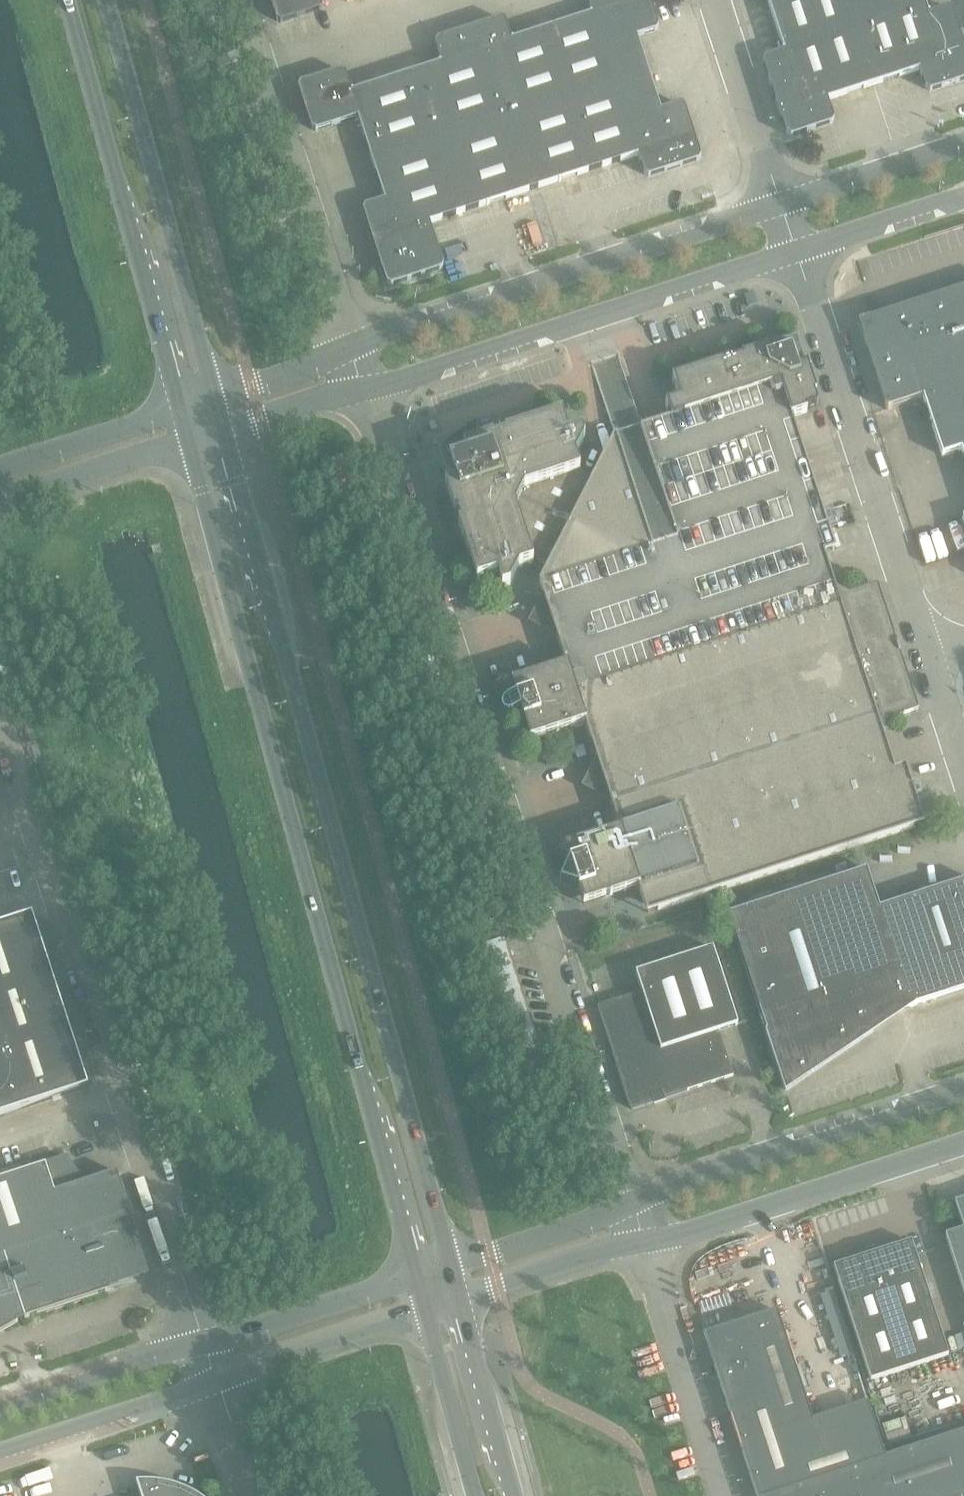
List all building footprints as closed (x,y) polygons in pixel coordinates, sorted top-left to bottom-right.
[(277,22),(281,24),(322,11),(324,6),(322,0),(269,0),(277,22)] [(381,266),(387,285),(392,287),(442,270),(444,266),(430,224),(638,156),(645,176),(649,178),(699,162),(701,157),(685,107),(681,105),(661,111),(637,38),(657,32),(659,27),(650,0),(587,0),(592,15),(512,41),(506,21),(501,19),(438,40),(435,44),(442,64),(352,93),(346,74),(342,71),(301,85),(298,89),(312,130),(316,132),(359,118),(385,201),(366,207),(364,212),(381,266)] [(785,52),(765,59),(763,63),(787,136),(791,138),(832,125),(834,120),(828,101),(920,71),(926,90),(930,93),(963,82),(963,46),(953,11),(948,9),(929,15),(924,0),(768,0),(785,52)] [(875,319),(858,324),(886,410),(923,399),(942,458),(961,451),(963,459),(963,290),(875,319)] [(797,342),(772,350),(771,348),(742,357),(743,359),(730,363),(730,361),(673,380),(679,400),(666,405),(671,419),(614,438),(619,456),(604,460),(603,460),(594,478),(580,471),(576,458),(585,440),(582,432),(569,436),(562,416),(505,434),(506,436),(493,440),(493,438),(464,448),(465,450),(439,458),(448,483),(445,484),(455,513),(457,512),(461,524),(459,525),(477,582),(498,575),(502,589),(511,586),(520,568),(532,564),(546,571),(540,584),(543,595),(557,638),(566,666),(512,683),(516,698),(507,701),(504,703),(502,707),(502,711),(504,715),(508,717),(512,716),(521,713),(530,741),(585,724),(591,740),(603,746),(597,759),(620,830),(565,848),(570,862),(560,881),(579,891),(584,906),(639,888),(648,915),(925,825),(906,767),(878,776),(867,740),(884,734),(890,723),(919,714),(877,587),(849,597),(837,591),(820,596),(808,560),(824,555),(836,551),(832,541),(792,418),(807,413),(807,411),(818,408),(814,396),(817,395),(807,366),(805,367),(797,342)] [(729,916),(767,1032),(765,1033),(785,1094),(873,1035),(869,1022),(963,991),(963,882),(880,909),(867,870),(729,916)] [(45,980),(25,918),(0,926),(0,1117),(81,1091),(61,1028),(60,1028),(45,980)] [(541,1051),(505,941),(480,949),(478,942),(465,947),(505,1070),(518,1066),(516,1060),(541,1051)] [(719,1033),(738,1026),(713,949),(636,974),(642,993),(598,1008),(631,1110),(734,1077),(719,1033)] [(133,1253),(132,1252),(136,1251),(132,1240),(138,1238),(117,1173),(75,1187),(67,1159),(0,1182),(0,1328),(111,1293),(109,1287),(120,1283),(118,1279),(121,1278),(123,1277),(126,1276),(128,1274),(128,1273),(131,1274),(136,1266),(133,1264),(133,1263),(133,1261),(133,1259),(133,1256),(133,1253)] [(545,1172),(547,1179),(554,1176),(552,1169),(545,1172)] [(955,1204),(963,1231),(946,1237),(963,1293),(963,1201),(955,1204)] [(869,1252),(867,1253),(865,1254),(864,1256),(863,1257),(861,1259),(834,1268),(871,1382),(949,1357),(912,1243),(884,1252),(882,1251),(881,1251),(878,1250),(876,1250),(873,1251),(872,1251),(869,1252)] [(886,1458),(868,1403),(813,1421),(777,1312),(736,1325),(732,1333),(727,1332),(726,1341),(722,1350),(715,1356),(719,1360),(715,1367),(757,1495),(963,1495),(963,1433),(886,1458)] [(842,1356),(854,1354),(847,1323),(835,1325),(842,1356)] [(192,1494),(188,1492),(184,1490),(175,1487),(170,1485),(166,1484),(161,1484),(156,1483),(147,1483),(142,1483),(137,1483),(137,1485),(141,1495),(196,1495),(192,1494)]
